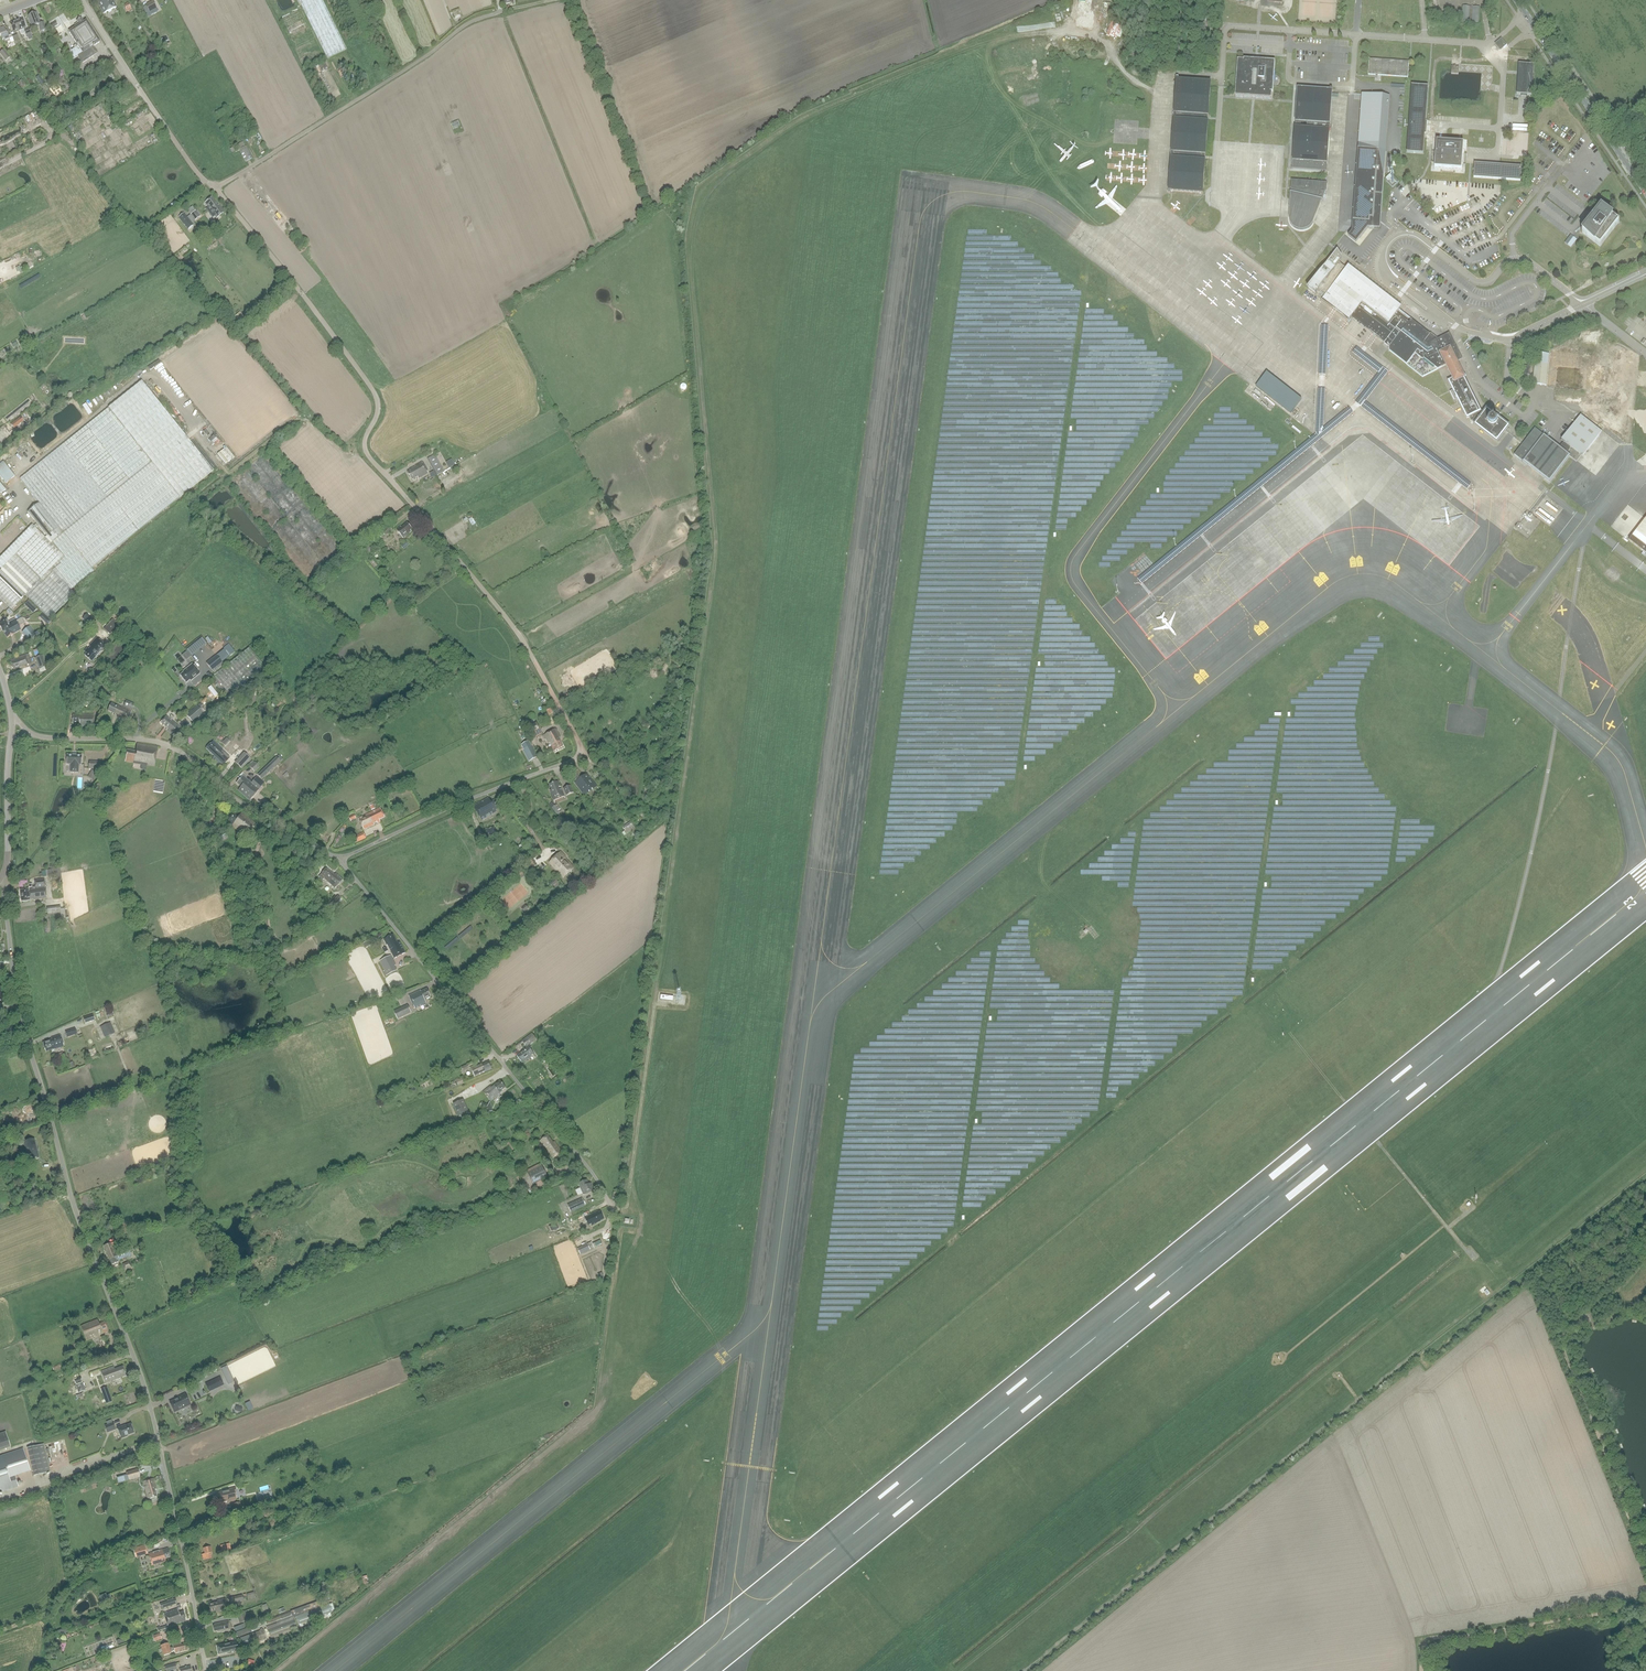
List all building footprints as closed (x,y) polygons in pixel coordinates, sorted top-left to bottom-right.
[(117,7),(113,0),(96,0),(103,14),(117,7)] [(323,0),(299,0),(327,58),(347,49),(323,0)] [(153,1),(145,5),(149,12),(157,8),(153,1)] [(1479,23),(1480,7),(1463,6),(1462,21),(1479,23)] [(41,31),(46,29),(44,23),(41,24),(36,13),(28,16),(32,27),(39,25),(41,31)] [(292,16),(287,18),(286,16),(283,17),(285,25),(295,21),(292,16)] [(74,46),(76,49),(68,54),(72,60),(78,57),(82,63),(94,56),(93,55),(98,53),(94,46),(100,42),(86,21),(84,22),(81,18),(76,21),(78,23),(74,25),(76,27),(69,32),(77,44),(74,46)] [(20,31),(21,34),(25,33),(27,36),(32,34),(30,29),(27,30),(22,19),(16,21),(20,31)] [(16,32),(20,31),(16,21),(10,23),(14,33),(15,35),(12,36),(14,41),(19,39),(16,32)] [(12,37),(9,29),(5,31),(4,27),(1,28),(1,27),(0,27),(0,36),(1,36),(3,40),(4,39),(5,43),(10,41),(11,42),(14,41),(12,37)] [(1501,39),(1495,44),(1500,51),(1507,45),(1501,39)] [(6,61),(10,57),(4,49),(0,52),(0,54),(6,61)] [(1369,59),(1368,74),(1375,75),(1377,75),(1378,75),(1408,77),(1409,61),(1369,59)] [(1273,75),(1274,62),(1271,62),(1257,61),(1241,60),(1238,60),(1236,88),(1235,96),(1271,99),(1272,87),(1273,75)] [(319,65),(322,72),(328,69),(325,62),(319,65)] [(1532,95),(1534,65),(1519,64),(1517,94),(1532,95)] [(36,77),(42,86),(45,84),(39,75),(36,77)] [(1211,87),(1211,82),(1179,80),(1179,77),(1177,77),(1168,194),(1171,194),(1171,191),(1203,193),(1205,160),(1206,156),(1208,120),(1208,117),(1211,87)] [(1425,133),(1428,86),(1412,85),(1407,152),(1423,153),(1425,133)] [(1327,161),(1328,144),(1332,93),(1332,88),(1330,88),(1330,90),(1298,88),(1297,100),(1293,154),(1292,169),(1327,171),(1327,161)] [(1380,228),(1383,180),(1384,151),(1378,150),(1378,139),(1386,131),(1389,96),(1362,94),(1362,99),(1353,219),(1352,232),(1348,237),(1356,243),(1360,238),(1368,228),(1380,228)] [(132,105),(126,109),(130,115),(141,108),(138,104),(133,107),(132,105)] [(458,119),(452,122),(455,128),(461,125),(458,119)] [(1436,141),(1435,168),(1462,170),(1464,142),(1436,141)] [(253,158),(246,146),(239,150),(245,162),(253,158)] [(1522,166),(1475,163),(1474,178),(1521,182),(1522,166)] [(1313,223),(1327,191),(1327,182),(1291,180),(1289,217),(1289,218),(1289,219),(1289,220),(1290,222),(1290,223),(1291,225),(1292,226),(1293,227),(1294,228),(1296,229),(1297,229),(1298,230),(1299,230),(1300,230),(1302,230),(1304,230),(1306,229),(1307,229),(1308,229),(1309,228),(1311,226),(1312,224),(1313,223)] [(217,206),(211,197),(205,202),(208,207),(206,209),(213,218),(215,216),(217,218),(223,213),(225,212),(219,205),(217,206)] [(1600,246),(1619,221),(1601,208),(1595,215),(1582,232),(1600,246)] [(188,216),(193,222),(200,216),(196,210),(188,216)] [(184,214),(179,218),(188,229),(193,225),(184,214)] [(1569,237),(1565,243),(1571,247),(1577,239),(1571,235),(1569,237)] [(1457,362),(1462,359),(1449,333),(1432,341),(1427,338),(1430,334),(1411,319),(1409,322),(1397,313),(1400,309),(1392,302),(1393,301),(1385,295),(1384,296),(1377,290),(1378,289),(1370,283),(1369,284),(1365,281),(1366,280),(1356,273),(1356,274),(1347,267),(1346,268),(1340,263),(1341,261),(1342,260),(1342,259),(1342,258),(1342,257),(1338,250),(1336,252),(1330,260),(1330,259),(1308,287),(1307,289),(1315,295),(1318,291),(1319,291),(1325,296),(1322,300),(1334,310),(1348,321),(1352,317),(1375,334),(1385,342),(1384,343),(1389,347),(1390,351),(1407,364),(1415,353),(1422,358),(1424,358),(1438,369),(1441,367),(1446,365),(1447,367),(1457,362)] [(1546,385),(1549,354),(1536,352),(1533,384),(1546,385)] [(1448,380),(1453,390),(1450,392),(1454,399),(1457,398),(1467,418),(1469,417),(1470,419),(1476,424),(1475,424),(1496,441),(1508,426),(1487,410),(1483,415),(1481,414),(1480,411),(1481,410),(1463,374),(1457,362),(1447,367),(1453,377),(1448,380)] [(1291,413),(1302,399),(1267,372),(1256,386),(1291,413)] [(11,610),(26,595),(50,619),(75,594),(71,590),(94,571),(92,568),(180,498),(213,471),(142,382),(108,408),(20,479),(39,503),(28,512),(36,522),(52,542),(51,544),(32,525),(0,559),(0,568),(3,570),(0,572),(0,599),(11,610)] [(88,414),(92,413),(87,402),(83,404),(88,414)] [(27,412),(12,424),(15,428),(30,416),(27,412)] [(1563,442),(1559,447),(1570,455),(1576,460),(1583,451),(1586,453),(1602,432),(1581,415),(1561,440),(1563,442)] [(1570,455),(1559,447),(1535,428),(1523,443),(1514,454),(1550,482),(1570,455)] [(209,438),(215,446),(220,441),(214,434),(209,438)] [(225,464),(235,457),(227,446),(218,452),(225,464)] [(434,471),(431,472),(433,477),(437,475),(444,471),(435,455),(427,459),(434,471)] [(452,458),(447,462),(450,467),(455,464),(452,458)] [(3,461),(0,464),(0,476),(6,483),(15,476),(3,461)] [(419,479),(428,474),(422,462),(415,466),(416,466),(409,470),(410,471),(408,473),(412,480),(418,477),(419,479)] [(1629,540),(1645,554),(1645,518),(1629,540)] [(10,531),(12,534),(24,523),(21,521),(18,524),(15,520),(5,530),(9,533),(10,531)] [(411,531),(412,529),(407,523),(401,528),(400,526),(396,530),(403,539),(412,532),(411,531)] [(382,538),(392,529),(389,526),(379,535),(382,538)] [(91,627),(96,622),(87,613),(82,618),(91,627)] [(6,621),(6,620),(5,621),(4,622),(0,624),(0,625),(0,626),(3,631),(17,623),(19,626),(25,623),(22,618),(16,621),(15,619),(8,622),(7,620),(6,621)] [(111,635),(117,627),(119,625),(112,619),(108,624),(104,629),(111,635)] [(17,623),(3,631),(7,638),(14,634),(20,631),(18,626),(19,626),(17,623)] [(22,632),(27,640),(30,637),(33,640),(40,635),(38,632),(35,633),(30,626),(22,632)] [(203,637),(177,656),(182,662),(207,643),(203,637)] [(92,662),(106,646),(97,638),(90,646),(91,647),(88,649),(87,648),(84,651),(87,653),(85,655),(92,662)] [(228,644),(224,647),(229,654),(234,650),(228,644)] [(227,699),(266,667),(248,646),(210,678),(227,699)] [(39,648),(33,651),(36,658),(35,658),(39,670),(47,667),(43,655),(42,655),(39,648)] [(14,670),(29,664),(25,654),(10,660),(14,670)] [(216,654),(206,662),(212,670),(214,673),(224,665),(222,662),(216,654)] [(200,674),(192,664),(183,671),(184,672),(180,675),(186,683),(192,678),(192,679),(200,674)] [(93,673),(86,681),(90,684),(97,676),(93,673)] [(127,701),(124,707),(132,710),(134,704),(127,701)] [(127,722),(132,711),(122,706),(121,707),(111,703),(108,711),(118,715),(117,718),(127,722)] [(204,706),(201,703),(186,716),(192,723),(203,713),(200,710),(204,706)] [(93,729),(94,714),(76,714),(76,715),(73,715),(72,724),(79,724),(79,729),(93,729)] [(173,736),(181,727),(166,716),(161,723),(168,728),(166,730),(173,736)] [(531,725),(534,730),(532,731),(535,737),(543,733),(536,722),(531,725)] [(554,752),(564,747),(559,738),(560,737),(556,729),(544,735),(550,745),(554,752)] [(221,766),(230,758),(221,749),(222,749),(213,741),(206,748),(214,756),(212,758),(221,766)] [(538,756),(531,742),(530,743),(529,742),(522,745),(524,749),(523,750),(529,761),(538,756)] [(155,766),(158,747),(137,744),(136,752),(127,750),(125,761),(155,766)] [(67,755),(66,764),(67,764),(71,764),(70,772),(78,772),(79,765),(81,765),(82,755),(81,755),(81,756),(67,755)] [(244,755),(238,762),(243,767),(249,760),(244,755)] [(279,755),(258,775),(262,779),(274,767),(274,768),(281,762),(281,761),(283,759),(279,755)] [(100,762),(89,761),(89,769),(100,769),(100,762)] [(255,762),(250,766),(255,771),(260,767),(255,762)] [(93,780),(98,773),(92,770),(88,776),(93,780)] [(585,796),(597,786),(587,773),(583,776),(577,781),(575,783),(585,796)] [(250,800),(264,783),(256,776),(251,783),(242,776),(236,783),(241,787),(238,791),(250,800)] [(554,800),(564,796),(561,790),(560,790),(558,787),(560,787),(558,782),(550,785),(552,790),(550,791),(554,800)] [(574,793),(571,786),(563,789),(567,796),(574,793)] [(587,794),(584,796),(590,805),(593,803),(587,794)] [(497,799),(491,803),(488,798),(474,805),(481,819),(497,812),(496,810),(499,808),(498,807),(501,805),(497,799)] [(562,811),(557,804),(552,808),(557,814),(562,811)] [(379,819),(384,817),(380,808),(359,819),(364,830),(375,825),(374,822),(377,821),(378,823),(381,822),(379,819)] [(54,821),(61,819),(59,813),(52,815),(54,821)] [(247,837),(256,824),(241,814),(239,817),(233,813),(227,822),(247,837)] [(206,820),(199,823),(204,833),(211,829),(206,820)] [(625,830),(622,832),(624,835),(631,831),(634,835),(638,832),(631,821),(623,827),(625,830)] [(217,837),(221,843),(228,838),(225,832),(217,837)] [(353,837),(355,843),(366,838),(364,832),(353,837)] [(564,878),(575,867),(565,857),(566,856),(561,852),(549,863),(564,878)] [(525,863),(530,870),(537,865),(532,858),(525,863)] [(45,870),(42,871),(43,876),(56,875),(56,876),(57,881),(57,884),(62,884),(61,876),(60,868),(50,869),(48,870),(48,871),(45,871),(45,870)] [(323,880),(324,878),(335,888),(343,879),(336,873),(334,875),(327,868),(321,874),(319,877),(323,880)] [(33,900),(47,898),(44,878),(34,880),(35,887),(33,887),(32,884),(29,884),(30,888),(32,887),(32,889),(29,890),(29,889),(20,890),(21,902),(31,901),(30,899),(33,899),(33,900)] [(556,878),(549,883),(552,887),(558,882),(556,878)] [(331,902),(335,905),(341,899),(337,895),(331,902)] [(60,906),(47,907),(48,914),(61,913),(60,906)] [(394,958),(405,952),(400,941),(397,942),(393,934),(384,939),(387,945),(388,944),(394,958)] [(380,961),(385,971),(384,971),(386,976),(397,971),(390,956),(380,961)] [(409,996),(415,1009),(424,1005),(426,1009),(429,1008),(425,999),(431,996),(427,989),(421,992),(420,990),(409,996)] [(398,1019),(412,1013),(408,1006),(395,1013),(398,1019)] [(115,1033),(110,1022),(100,1027),(105,1037),(115,1033)] [(75,1028),(65,1031),(67,1037),(76,1034),(75,1028)] [(523,1063),(535,1054),(530,1048),(531,1047),(530,1045),(533,1043),(532,1042),(536,1039),(532,1034),(522,1041),(526,1046),(523,1049),(525,1050),(517,1056),(523,1063)] [(46,1052),(51,1050),(52,1052),(55,1051),(54,1049),(64,1046),(60,1035),(51,1038),(52,1040),(43,1043),(46,1052)] [(62,1052),(56,1054),(59,1061),(65,1059),(64,1057),(66,1056),(65,1052),(63,1053),(62,1052)] [(556,1061),(553,1062),(558,1069),(557,1070),(560,1074),(564,1072),(556,1061)] [(475,1077),(492,1069),(489,1062),(483,1065),(482,1064),(479,1065),(478,1064),(470,1068),(475,1077)] [(490,1086),(483,1091),(491,1101),(501,1094),(500,1093),(502,1091),(505,1088),(500,1081),(491,1088),(490,1086)] [(462,1125),(472,1121),(464,1100),(454,1104),(462,1125)] [(493,1111),(490,1102),(488,1107),(484,1109),(486,1114),(493,1111)] [(554,1158),(562,1152),(555,1142),(553,1143),(548,1135),(540,1141),(543,1146),(544,1145),(554,1158)] [(35,1139),(24,1141),(28,1160),(40,1157),(35,1139)] [(534,1184),(548,1177),(541,1163),(527,1171),(534,1184)] [(589,1185),(587,1180),(579,1184),(584,1196),(595,1191),(592,1183),(589,1185)] [(586,1206),(582,1198),(568,1205),(571,1212),(586,1206)] [(588,1219),(589,1218),(592,1225),(600,1221),(604,1219),(601,1212),(599,1213),(598,1212),(591,1215),(588,1210),(577,1215),(580,1221),(584,1219),(585,1221),(588,1220),(588,1219)] [(574,1238),(573,1239),(574,1242),(583,1239),(579,1231),(573,1234),(574,1238)] [(128,1247),(117,1251),(113,1242),(111,1243),(104,1246),(111,1261),(117,1259),(118,1260),(131,1255),(128,1247)] [(592,1242),(578,1248),(580,1254),(594,1248),(592,1242)] [(129,1261),(123,1264),(126,1270),(132,1267),(129,1261)] [(81,1327),(87,1340),(109,1331),(105,1322),(99,1324),(97,1320),(81,1327)] [(82,1348),(79,1342),(70,1346),(72,1352),(82,1348)] [(227,1366),(221,1368),(229,1384),(234,1381),(227,1366)] [(114,1367),(105,1370),(101,1371),(105,1383),(126,1376),(123,1367),(115,1370),(114,1367)] [(220,1377),(205,1384),(209,1392),(224,1385),(220,1377)] [(76,1385),(70,1387),(73,1395),(86,1391),(82,1382),(82,1383),(81,1379),(75,1381),(76,1385)] [(103,1393),(106,1404),(112,1401),(108,1391),(103,1393)] [(132,1393),(125,1394),(128,1404),(134,1402),(132,1393)] [(174,1412),(191,1404),(186,1394),(177,1398),(177,1399),(170,1403),(174,1412)] [(113,1423),(105,1426),(108,1433),(115,1430),(113,1423)] [(127,1436),(134,1433),(131,1424),(124,1427),(123,1426),(117,1429),(121,1439),(127,1437),(127,1436)] [(0,1434),(0,1450),(10,1447),(5,1432),(0,1434)] [(27,1448),(34,1476),(50,1472),(44,1444),(27,1448)] [(13,1488),(17,1486),(14,1476),(30,1470),(27,1462),(24,1452),(23,1449),(2,1456),(0,1457),(0,1492),(13,1488)] [(139,1476),(137,1470),(127,1473),(129,1479),(139,1476)] [(157,1489),(154,1479),(143,1482),(148,1499),(157,1497),(155,1490),(157,1489)] [(236,1501),(234,1492),(237,1492),(235,1487),(225,1490),(226,1490),(220,1492),(220,1493),(216,1494),(218,1503),(228,1501),(229,1503),(236,1501)] [(269,1495),(258,1499),(260,1506),(271,1502),(269,1495)] [(233,1504),(235,1512),(242,1510),(241,1508),(245,1508),(244,1505),(241,1505),(240,1502),(233,1504)] [(218,1554),(231,1551),(229,1543),(220,1545),(222,1551),(217,1552),(218,1554)] [(134,1549),(137,1558),(148,1555),(146,1545),(134,1549)] [(211,1554),(213,1553),(211,1546),(204,1548),(205,1553),(202,1554),(203,1560),(211,1558),(211,1555),(212,1555),(211,1554)] [(171,1556),(169,1548),(163,1550),(163,1549),(149,1553),(152,1565),(166,1562),(165,1558),(171,1556)] [(361,1576),(364,1584),(370,1582),(367,1574),(361,1576)] [(242,1595),(230,1598),(232,1607),(245,1605),(244,1600),(243,1598),(242,1595)] [(168,1601),(166,1602),(167,1607),(177,1603),(176,1598),(173,1599),(173,1598),(168,1600),(168,1601)] [(219,1612),(226,1611),(224,1599),(217,1600),(217,1602),(209,1604),(210,1612),(215,1611),(216,1612),(219,1611),(219,1612)] [(326,1618),(324,1613),(332,1610),(329,1604),(327,1605),(325,1600),(302,1608),(279,1616),(266,1622),(253,1626),(255,1629),(267,1625),(266,1624),(292,1614),(293,1617),(296,1616),(299,1627),(326,1618)] [(168,1626),(186,1621),(183,1611),(179,1613),(178,1609),(164,1613),(168,1626)] [(240,1623),(248,1620),(244,1611),(236,1613),(240,1623)] [(271,1638),(297,1629),(296,1626),(294,1620),(293,1617),(267,1627),(268,1630),(270,1636),(271,1638)] [(230,1630),(230,1628),(233,1628),(232,1621),(228,1622),(228,1621),(222,1622),(222,1623),(215,1624),(215,1625),(213,1626),(214,1631),(218,1630),(218,1632),(222,1631),(230,1630)] [(237,1637),(252,1632),(251,1627),(236,1633),(237,1637)] [(245,1646),(267,1638),(264,1630),(242,1637),(245,1646)] [(171,1652),(175,1651),(175,1652),(189,1649),(187,1643),(181,1644),(181,1642),(173,1644),(174,1647),(170,1648),(169,1643),(161,1646),(164,1655),(172,1653),(171,1652)] [(236,1647),(235,1643),(222,1645),(222,1646),(217,1646),(219,1654),(237,1651),(237,1647),(236,1647)] [(177,1669),(175,1663),(165,1666),(166,1670),(169,1670),(177,1669)]
